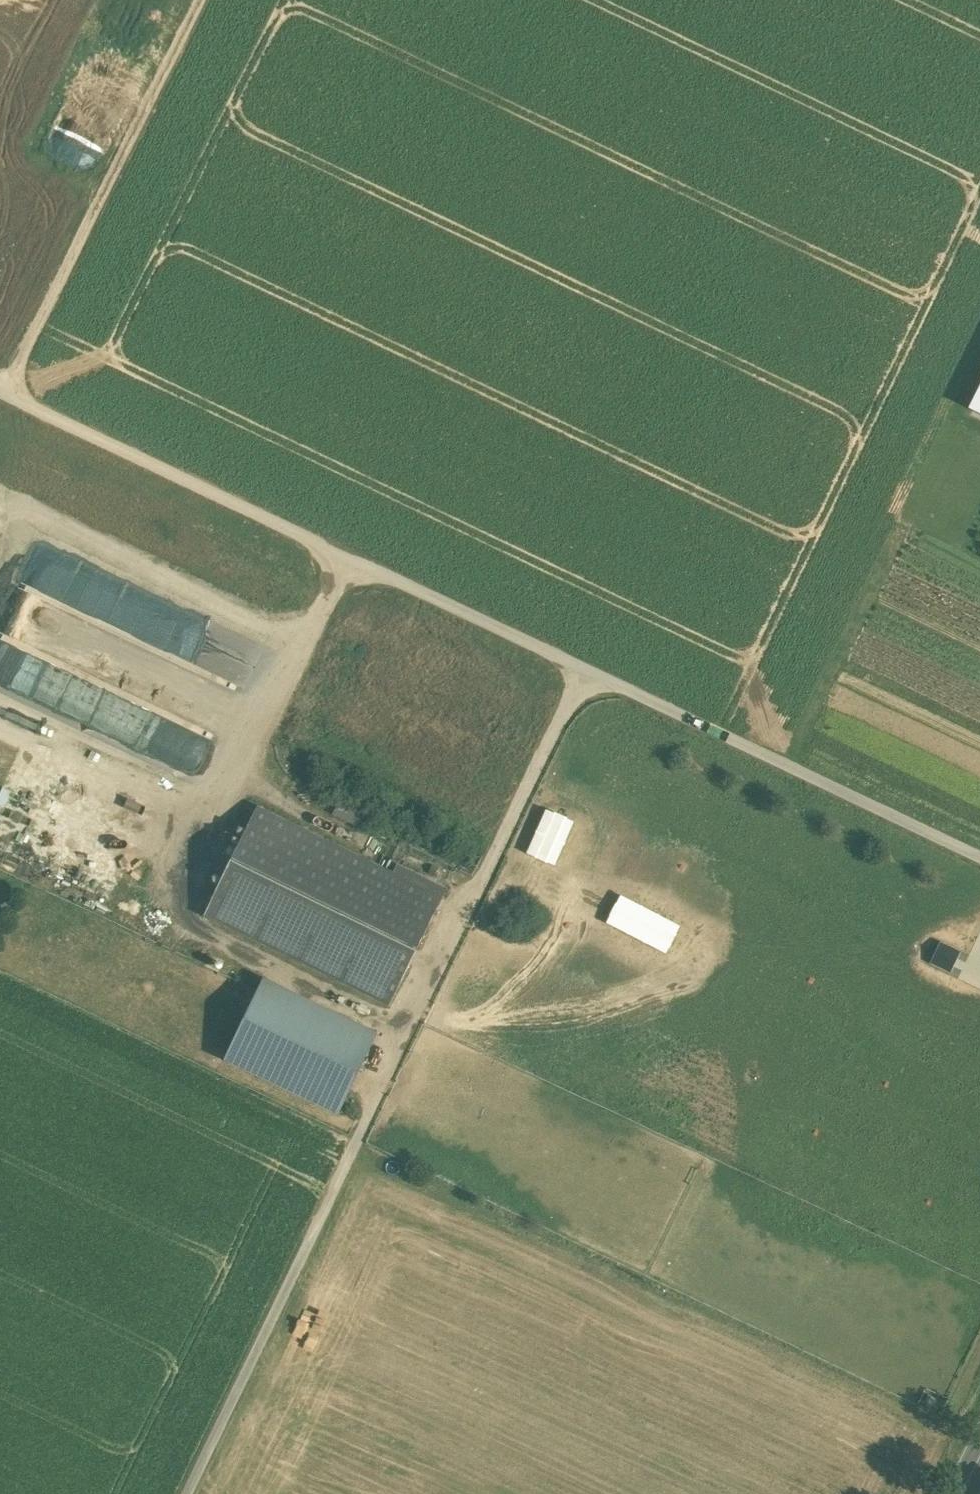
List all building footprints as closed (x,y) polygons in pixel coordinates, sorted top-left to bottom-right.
[(972,411),(979,415),(979,395),(972,411)] [(393,875),(259,810),(206,917),(387,1005),(444,890),(397,867),(393,875)] [(931,963),(951,972),(961,952),(941,943),(931,963)] [(366,1049),(257,997),(228,1059),(337,1111),(366,1049)]
